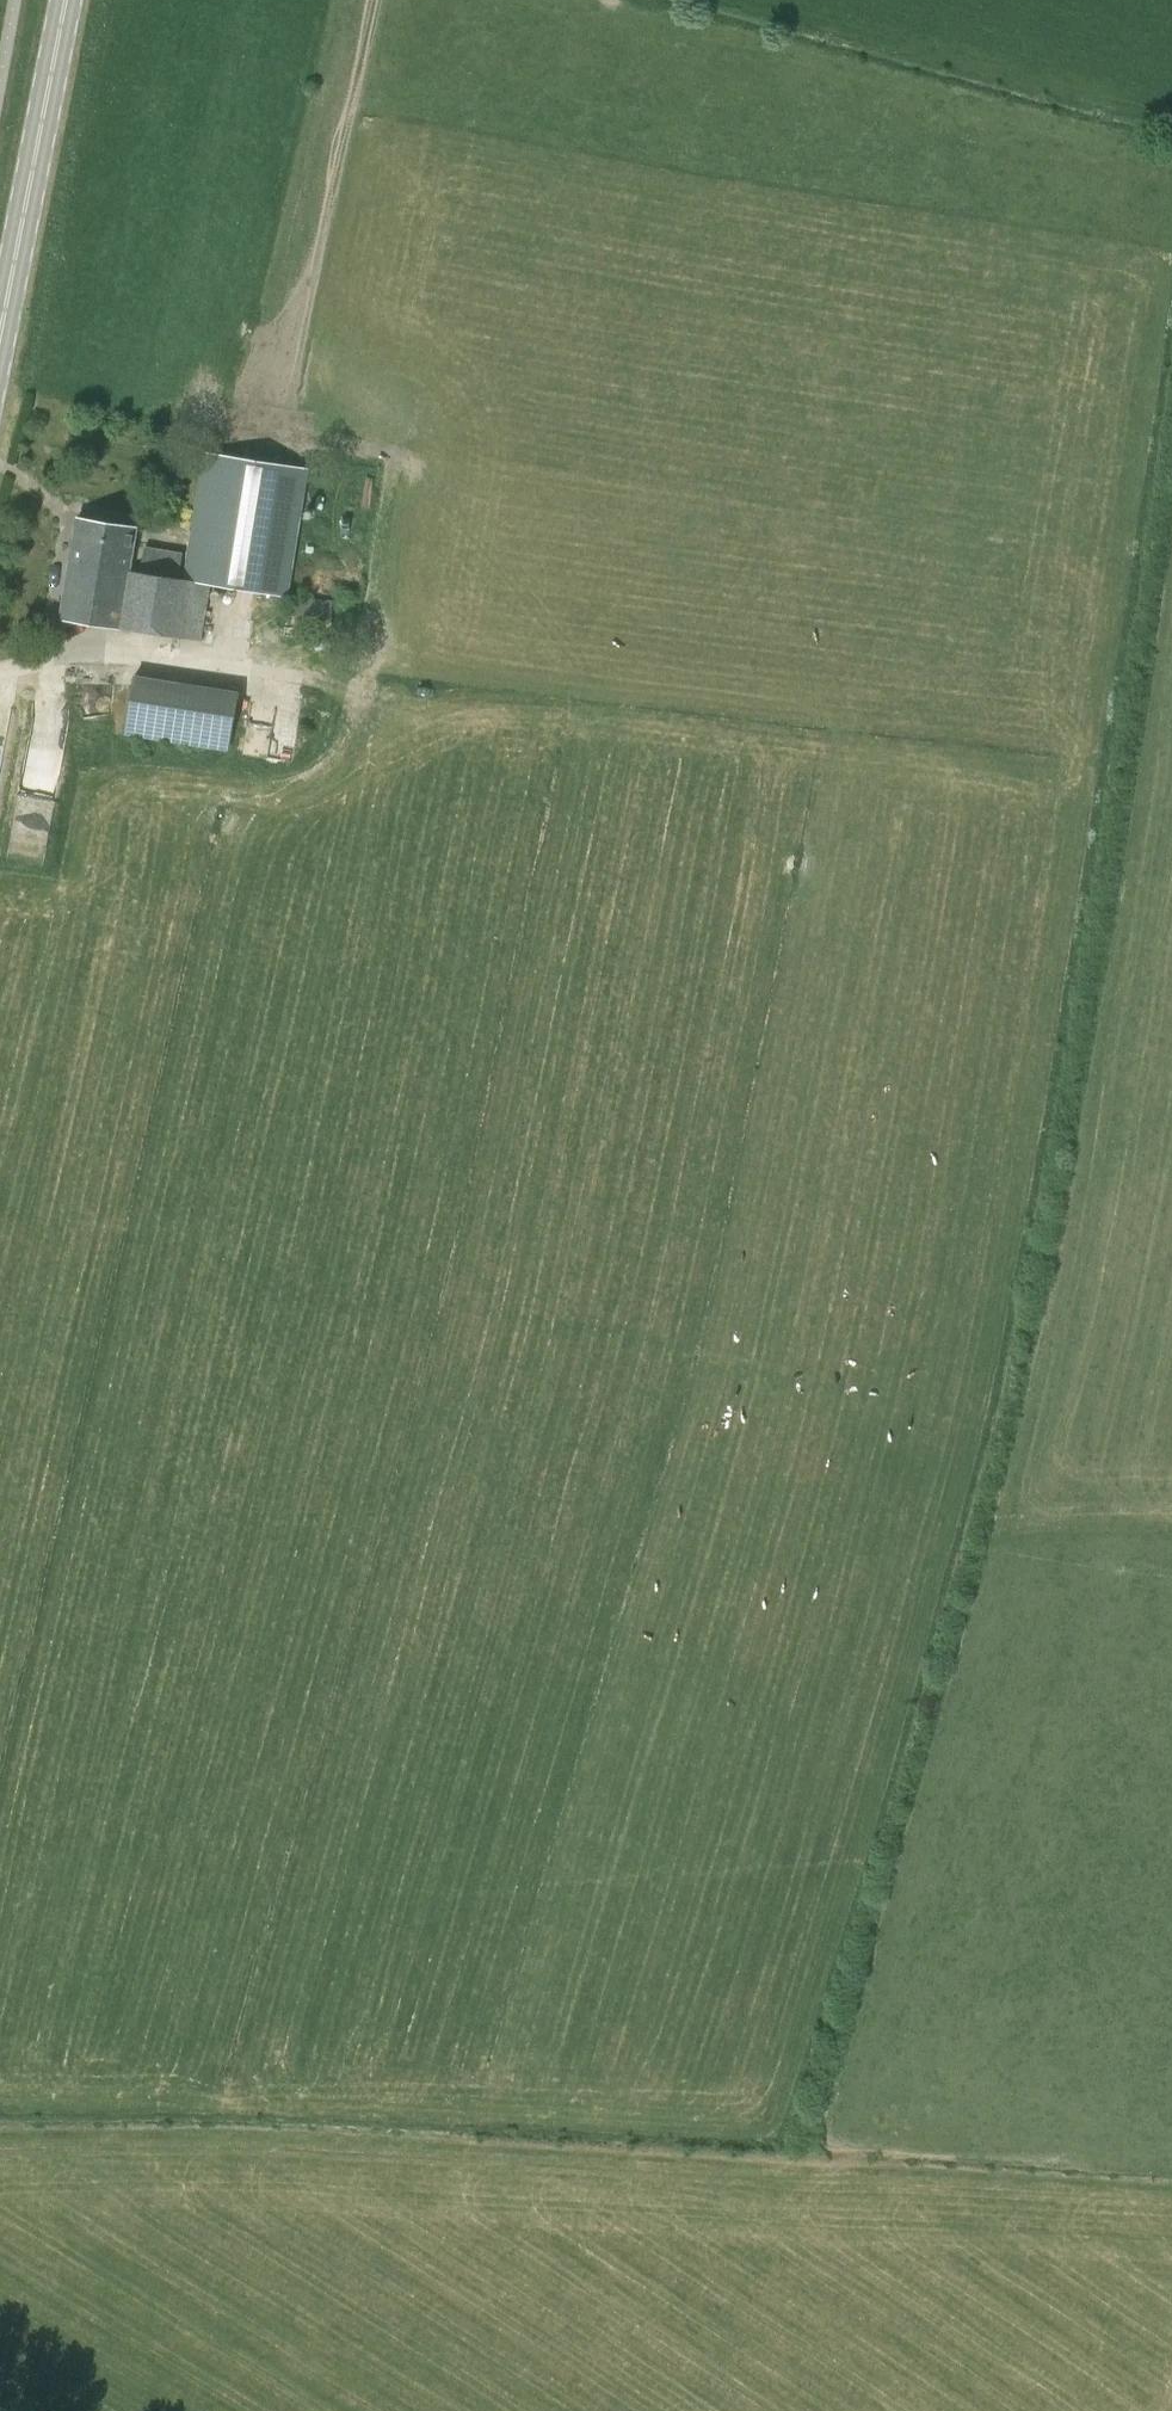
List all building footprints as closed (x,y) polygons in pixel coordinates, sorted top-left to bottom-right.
[(201,639),(210,584),(286,596),(306,470),(206,454),(186,579),(177,578),(181,552),(143,546),(139,572),(130,571),(136,528),(77,519),(61,618),(201,639)] [(331,599),(293,598),(291,625),(330,626),(331,599)] [(228,748),(237,692),(134,676),(125,732),(228,748)] [(52,815),(54,797),(17,792),(14,810),(52,815)] [(37,817),(10,817),(9,855),(44,855),(44,831),(37,831),(37,817)]
